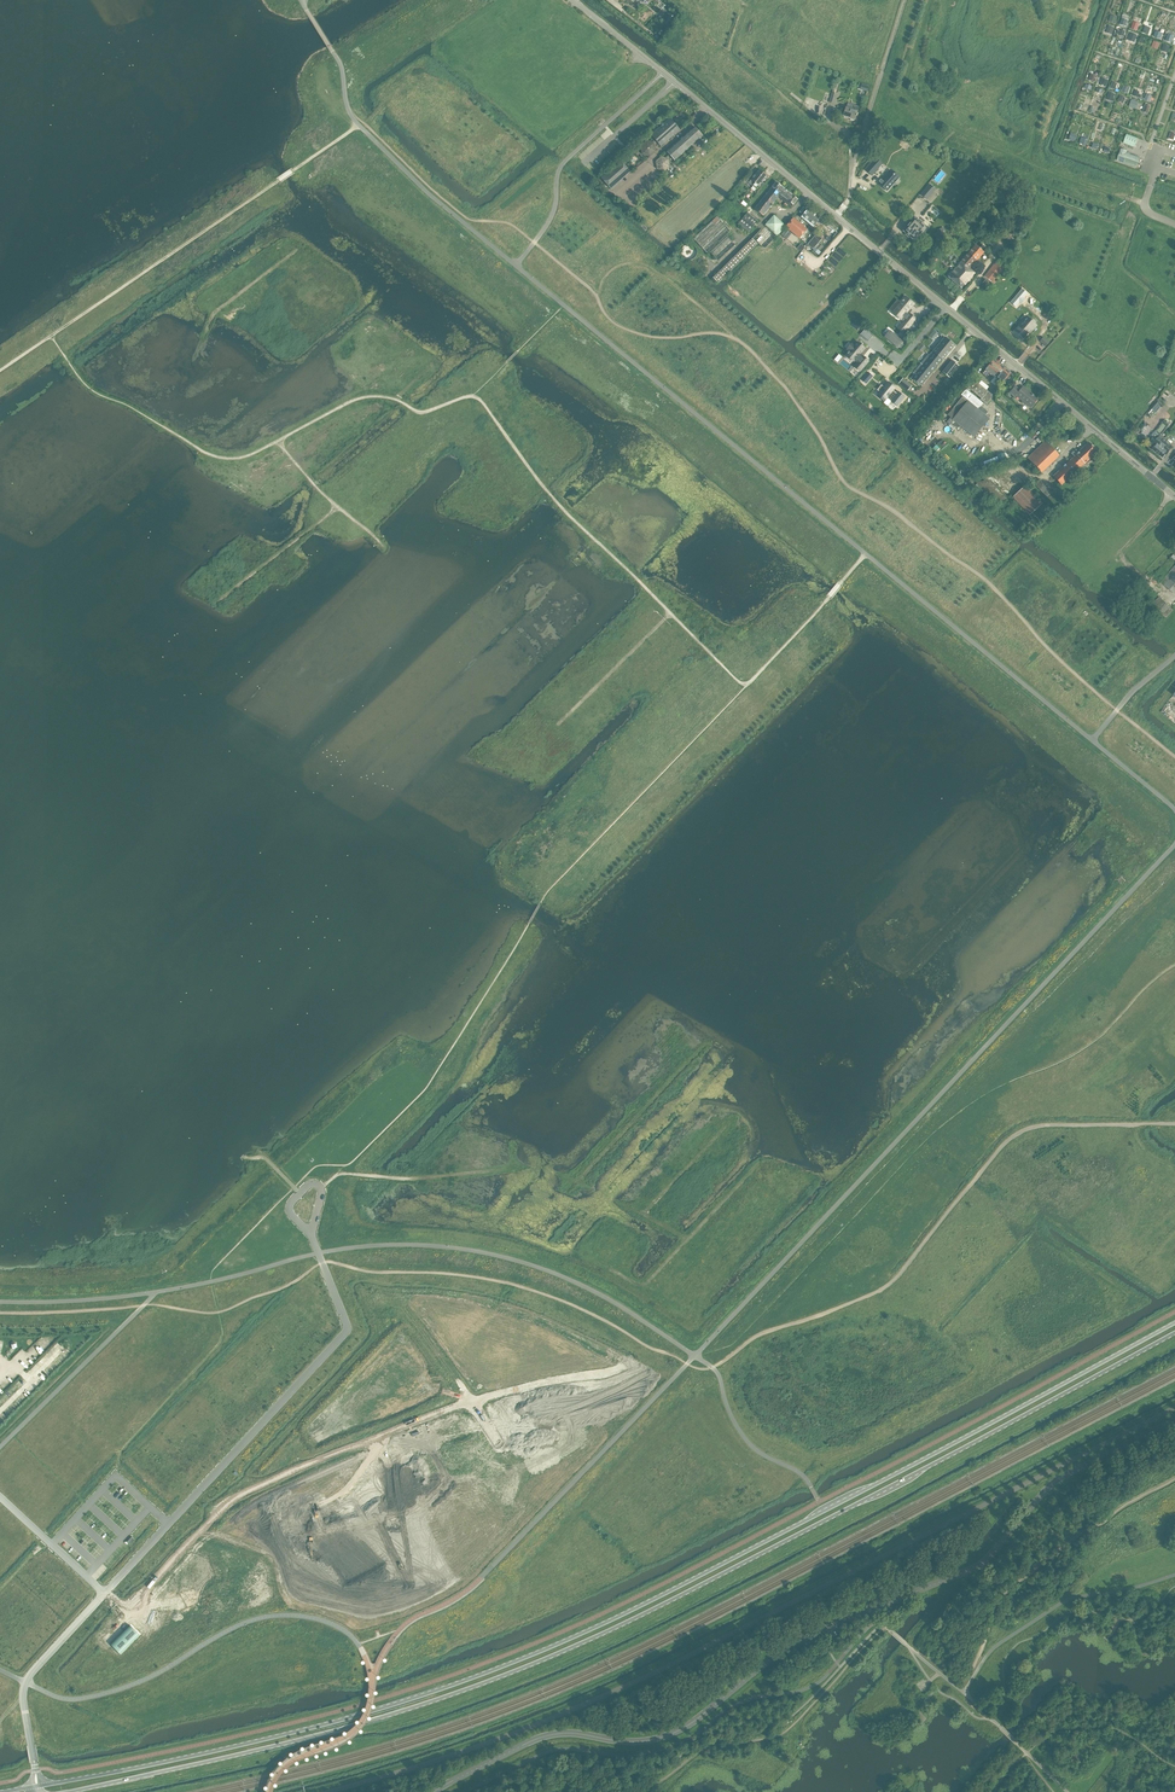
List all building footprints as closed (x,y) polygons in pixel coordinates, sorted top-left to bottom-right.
[(855,120),(858,111),(846,107),(842,117),(855,120)] [(672,136),(679,130),(669,118),(651,134),(655,139),(651,143),(646,141),(641,146),(642,154),(650,156),(655,151),(654,143),(653,143),(656,140),(661,146),(670,138),(670,139),(673,137),(672,136)] [(674,161),(702,136),(694,127),(666,151),(674,161)] [(1123,143),(1135,147),(1138,139),(1126,135),(1123,143)] [(1136,167),(1140,158),(1126,153),(1127,151),(1121,149),(1117,160),(1136,167)] [(670,167),(668,159),(661,156),(655,161),(657,169),(663,172),(670,167)] [(611,189),(630,172),(620,161),(602,177),(611,189)] [(753,185),(764,172),(760,169),(752,179),(753,180),(751,183),(753,185)] [(890,171),(878,183),(887,191),(898,178),(890,171)] [(763,181),(768,175),(764,172),(753,185),(756,187),(758,184),(760,185),(760,184),(762,186),(765,183),(763,181)] [(763,216),(778,197),(777,196),(783,188),(776,182),(754,209),(755,210),(763,216)] [(784,202),(790,194),(783,188),(777,196),(778,197),(784,202)] [(791,208),(798,200),(790,194),(784,202),(785,203),(784,204),(786,206),(787,205),(791,208)] [(755,210),(754,209),(748,204),(743,210),(747,213),(750,216),(755,210)] [(820,218),(810,210),(804,217),(814,225),(820,218)] [(749,232),(757,222),(757,221),(750,216),(747,213),(738,224),(749,232)] [(783,224),(774,215),(765,224),(774,233),(783,224)] [(707,253),(731,231),(717,217),(693,239),(707,253)] [(799,238),(807,229),(793,218),(783,230),(786,232),(788,229),(799,238)] [(917,220),(914,218),(903,231),(906,234),(905,235),(909,238),(910,237),(912,239),(918,233),(919,235),(924,230),(922,228),(924,226),(921,224),(923,222),(918,218),(917,220)] [(765,248),(777,236),(765,225),(741,250),(744,253),(745,252),(748,254),(758,243),(762,248),(765,248)] [(807,245),(813,250),(822,238),(817,234),(807,245)] [(718,261),(736,244),(727,236),(710,252),(718,261)] [(691,244),(689,244),(688,244),(687,245),(685,245),(684,246),(683,247),(682,248),(682,249),(681,250),(681,252),(681,253),(681,254),(682,256),(682,257),(683,258),(684,259),(686,260),(687,260),(688,260),(690,260),(691,260),(692,260),(694,259),(695,258),(696,257),(696,256),(697,254),(697,253),(697,252),(697,250),(696,249),(696,248),(695,247),(693,246),(692,245),(691,244)] [(976,261),(984,252),(976,245),(969,253),(972,255),(971,256),(976,261)] [(969,268),(976,261),(971,256),(972,255),(969,253),(961,262),(961,261),(955,268),(958,270),(960,268),(961,269),(958,272),(965,278),(971,270),(969,268)] [(716,282),(736,263),(732,259),(712,278),(716,282)] [(971,270),(965,278),(958,272),(961,269),(960,268),(958,270),(955,268),(954,269),(948,276),(961,289),(965,284),(967,285),(969,283),(968,281),(975,273),(971,270)] [(914,303),(905,296),(895,308),(904,315),(906,317),(904,320),(910,325),(915,319),(909,314),(907,312),(914,303)] [(1020,325),(1014,331),(1023,339),(1028,333),(1029,333),(1032,329),(1031,328),(1034,324),(1026,316),(1022,321),(1023,322),(1024,323),(1022,326),(1020,325)] [(945,337),(933,352),(943,360),(955,345),(945,337)] [(1043,337),(1040,341),(1046,346),(1049,342),(1043,337)] [(848,354),(846,355),(853,361),(854,360),(858,363),(857,363),(863,367),(868,361),(863,357),(862,357),(859,354),(864,348),(857,342),(854,346),(852,344),(847,349),(850,351),(849,352),(848,352),(847,353),(848,354)] [(928,354),(921,364),(932,373),(943,360),(933,352),(930,356),(928,354)] [(1000,381),(1002,383),(1011,373),(994,359),(994,360),(983,373),(986,376),(989,372),(995,377),(990,382),(995,386),(1000,381)] [(949,378),(958,366),(952,361),(942,372),(949,378)] [(915,374),(912,378),(921,386),(932,373),(921,364),(913,373),(915,374)] [(868,372),(862,379),(866,383),(872,376),(868,372)] [(906,381),(902,385),(908,390),(911,386),(906,381)] [(991,396),(973,381),(971,384),(969,383),(967,385),(969,386),(968,388),(981,399),(980,400),(986,404),(991,398),(991,396)] [(880,392),(877,396),(884,402),(888,397),(897,405),(896,406),(897,406),(905,397),(905,396),(904,397),(898,392),(899,392),(898,391),(897,393),(893,390),(895,388),(888,382),(884,387),(881,385),(877,390),(880,392)] [(1037,399),(1030,393),(1023,387),(1020,391),(1015,387),(1010,393),(1015,397),(1016,396),(1031,407),(1037,399)] [(989,419),(985,416),(968,401),(958,412),(954,408),(948,415),(951,418),(949,420),(952,423),(953,421),(974,437),(989,419)] [(1173,447),(1164,440),(1165,439),(1160,435),(1159,436),(1156,434),(1150,442),(1154,445),(1154,443),(1156,445),(1152,449),(1163,457),(1166,453),(1167,454),(1173,447)] [(1041,473),(1059,456),(1045,441),(1027,458),(1041,473)] [(1053,476),(1061,485),(1097,452),(1088,442),(1078,452),(1076,449),(1071,454),(1074,456),(1053,476)] [(1052,493),(1039,479),(1035,483),(1047,497),(1052,493)] [(1007,500),(984,480),(977,484),(1000,507),(1007,500)] [(1029,515),(1042,503),(1025,485),(1012,497),(1029,515)] [(1174,593),(1174,565),(1161,583),(1174,594),(1174,593)] [(1166,617),(1173,610),(1159,597),(1149,607),(1160,617),(1163,615),(1166,617)] [(120,1654),(139,1635),(130,1625),(111,1644),(120,1654)]
